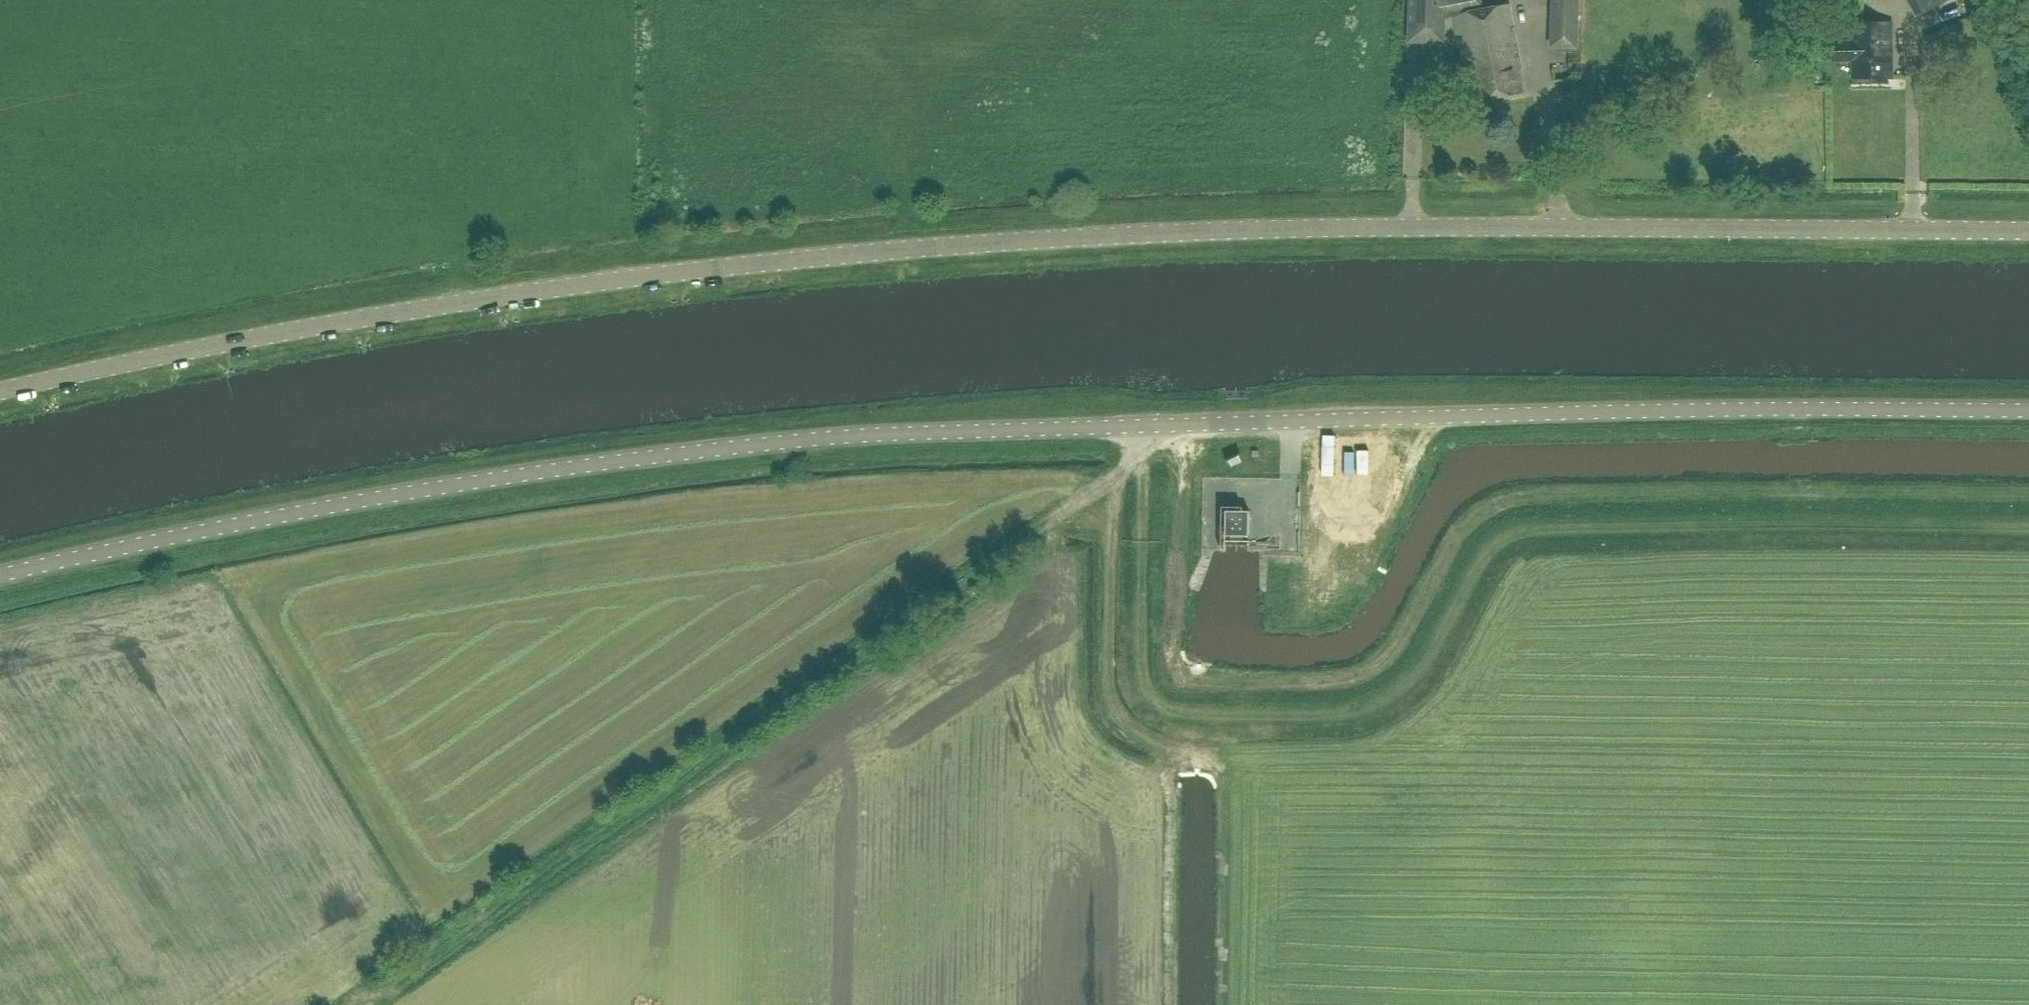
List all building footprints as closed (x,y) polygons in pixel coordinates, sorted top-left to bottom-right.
[(1408,42),(1444,43),(1443,18),(1453,16),(1465,78),(1471,77),(1475,101),(1521,92),(1517,70),(1520,70),(1508,5),(1480,11),(1478,0),(1409,0),(1408,42)] [(1551,47),(1577,47),(1578,0),(1551,0),(1551,47)] [(1916,16),(1949,0),(1908,0),(1916,16)] [(1891,21),(1853,21),(1853,75),(1891,75),(1891,21)] [(1890,79),(1855,81),(1856,91),(1890,89),(1890,79)] [(1249,511),(1225,511),(1225,536),(1248,536),(1249,511)]
